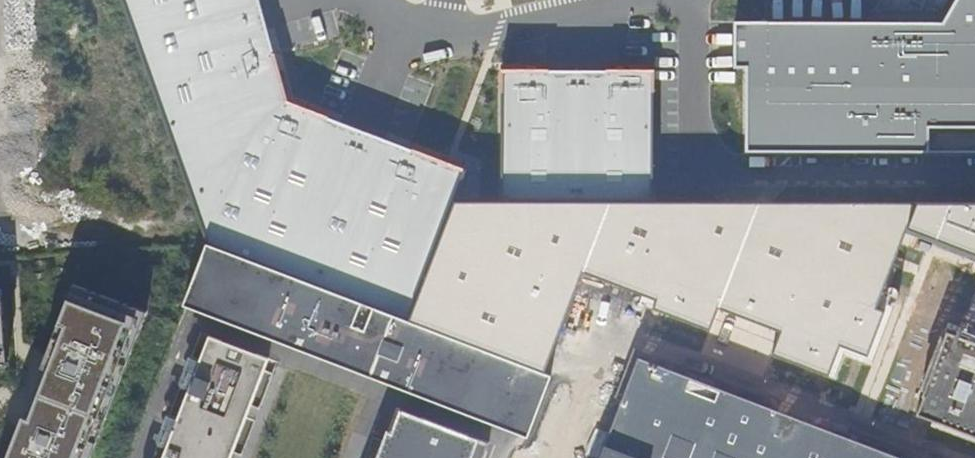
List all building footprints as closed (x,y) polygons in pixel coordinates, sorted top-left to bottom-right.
[(206,243),(408,321),(466,171),(287,102),(255,0),(121,0),(206,243)] [(735,22),(735,70),(747,69),(746,152),(974,153),(974,0),(958,0),(946,26),(925,13),(918,23),(900,12),(893,22),(877,12),(867,23),(735,22)] [(501,71),(501,201),(653,201),(654,71),(501,71)] [(551,376),(207,245),(184,306),(528,437),(551,376)] [(3,457),(87,457),(145,312),(73,284),(3,457)] [(966,339),(946,331),(943,338),(942,338),(922,388),(924,388),(921,396),(922,397),(915,413),(934,420),(933,422),(974,438),(974,341),(967,338),(966,339)] [(266,358),(207,335),(160,457),(227,457),(266,358)] [(649,362),(633,402),(622,398),(599,457),(900,457),(649,362)] [(488,443),(400,409),(391,431),(386,429),(375,457),(482,457),(488,443)]
